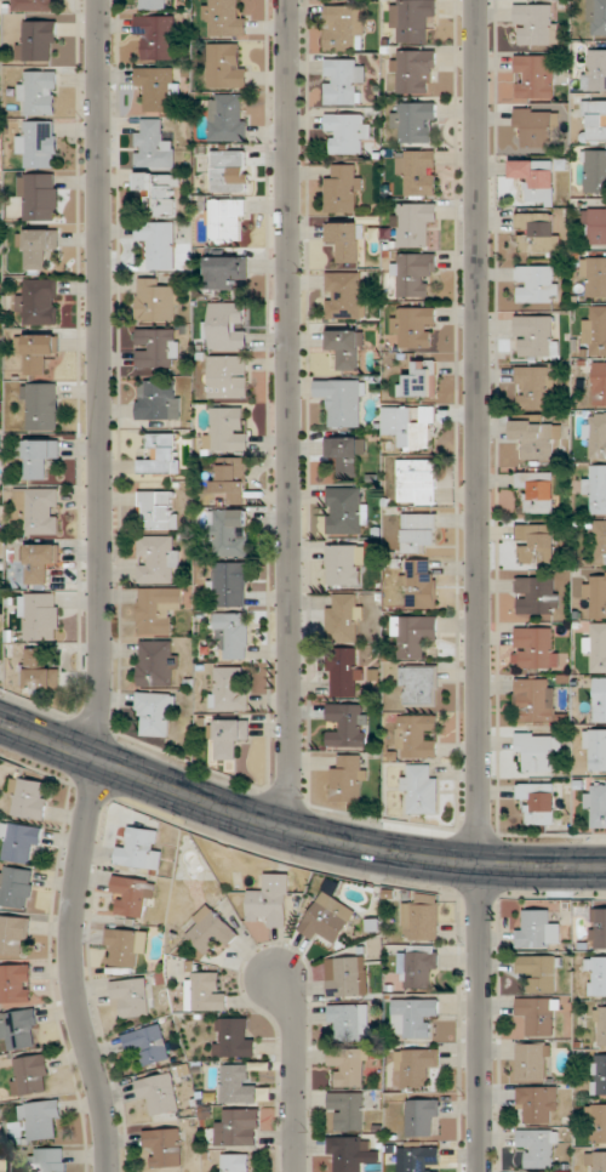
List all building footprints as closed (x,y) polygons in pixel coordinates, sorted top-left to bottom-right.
[(13,12),(58,12),(58,0),(13,0),(13,12)] [(136,9),(164,9),(164,0),(136,0),(136,9)] [(243,0),(206,0),(206,36),(243,36),(243,0)] [(391,43),(426,43),(426,20),(436,20),(436,0),(391,0),(391,43)] [(588,36),(605,36),(605,0),(588,0),(588,36)] [(515,45),(558,45),(558,4),(515,4),(515,45)] [(364,5),(325,5),(325,49),(364,49),(364,5)] [(177,61),(177,15),(135,15),(135,39),(146,39),(146,61),(177,61)] [(58,60),(58,20),(19,20),(19,60),(58,60)] [(207,87),(247,87),(247,43),(207,43),(207,87)] [(584,49),(584,91),(605,91),(605,49),(584,49)] [(434,50),(393,50),(393,92),(434,92),(434,50)] [(515,55),(515,98),(553,98),(553,55),(515,55)] [(326,104),(364,104),(364,59),(326,59),(326,104)] [(147,112),(179,112),(180,67),(137,67),(136,89),(147,90),(147,112)] [(58,71),(21,71),(21,115),(58,115),(58,71)] [(247,93),(209,93),(209,141),(247,141),(247,93)] [(584,141),(605,141),(605,100),(584,100),(584,141)] [(436,102),(392,102),(392,130),(404,130),(404,143),(436,143),(436,102)] [(558,148),(558,109),(517,108),(516,148),(558,148)] [(362,143),(370,143),(370,113),(327,113),(327,154),(362,154),(362,143)] [(175,166),(175,141),(162,141),(162,118),(136,118),(136,166),(175,166)] [(58,121),(19,121),(19,155),(27,155),(27,167),(58,167),(58,121)] [(212,192),(248,192),(248,150),(212,150),(212,192)] [(397,175),(407,175),(407,197),(436,197),(436,150),(397,150),(397,175)] [(585,150),(585,192),(605,192),(605,150),(585,150)] [(554,205),(554,160),(512,160),(512,182),(524,182),(524,205),(554,205)] [(325,176),(325,213),(361,213),(361,164),(335,164),(335,176),(325,176)] [(179,172),(138,172),(138,193),(150,193),(150,216),(179,216),(179,172)] [(58,173),(21,173),(21,220),(58,220),(58,173)] [(246,199),(210,199),(210,242),(246,242),(246,199)] [(395,203),(394,248),(427,248),(427,226),(437,226),(437,203),(395,203)] [(605,245),(605,206),(583,206),(583,245),(605,245)] [(558,252),(558,212),(517,212),(517,252),(558,252)] [(175,269),(175,221),(138,221),(138,243),(149,243),(149,269),(175,269)] [(325,223),(325,247),(338,247),(338,264),(363,264),(363,223),(325,223)] [(58,229),(19,229),(19,270),(47,270),(47,253),(58,253),(58,229)] [(426,297),(426,277),(437,277),(437,254),(394,254),(394,297),(426,297)] [(235,288),(235,279),(248,279),(248,256),(206,256),(206,288),(235,288)] [(581,257),(581,297),(605,297),(605,257),(581,257)] [(558,266),(517,266),(517,302),(558,302),(558,266)] [(326,318),(365,318),(365,272),(326,272),(326,318)] [(138,278),(138,320),(180,320),(180,287),(163,287),(163,278),(138,278)] [(58,324),(58,279),(25,279),(25,291),(18,291),(18,316),(20,316),(20,324),(58,324)] [(247,349),(247,325),(246,325),(246,302),(211,302),(211,316),(205,316),(205,349),(247,349)] [(584,306),(584,357),(605,357),(605,306),(584,306)] [(402,338),(402,348),(436,348),(436,307),(393,307),(393,338),(402,338)] [(515,356),(558,356),(558,316),(515,316),(515,356)] [(178,329),(137,329),(137,366),(178,366),(178,329)] [(364,330),(327,330),(327,356),(339,356),(339,370),(364,370),(364,330)] [(58,360),(58,335),(18,335),(18,348),(26,348),(26,374),(47,374),(47,360),(58,360)] [(248,399),(248,355),(209,355),(209,399),(248,399)] [(437,396),(437,360),(412,360),(412,374),(399,374),(399,396),(437,396)] [(605,406),(605,362),(593,362),(593,406),(605,406)] [(554,366),(516,366),(516,409),(554,409),(554,366)] [(365,379),(316,379),(316,401),(328,401),(328,427),(365,427),(365,379)] [(138,420),(179,420),(179,380),(138,380),(138,420)] [(59,430),(59,383),(23,383),(23,430),(59,430)] [(391,436),(402,437),(402,450),(435,450),(435,406),(392,406),(391,436)] [(247,451),(247,407),(207,407),(207,451),(247,451)] [(588,459),(605,459),(605,413),(588,412),(588,459)] [(513,443),(524,443),(524,460),(552,460),(552,439),(560,439),(560,421),(513,421),(513,443)] [(179,433),(151,433),(151,460),(139,460),(139,473),(179,473),(179,433)] [(326,437),(326,462),(339,462),(339,476),(364,476),(364,437),(326,437)] [(26,439),(26,479),(49,479),(49,462),(59,462),(59,439),(26,439)] [(213,457),(213,504),(246,504),(246,457),(213,457)] [(438,459),(399,459),(399,505),(438,505),(438,459)] [(592,465),(592,478),(584,478),(584,500),(592,500),(592,514),(605,514),(605,465),(592,465)] [(526,499),(526,513),(554,513),(554,472),(518,472),(518,499),(526,499)] [(366,487),(326,487),(326,534),(366,534),(366,487)] [(60,488),(16,488),(16,521),(27,521),(27,534),(60,534),(60,488)] [(139,517),(150,517),(150,530),(178,530),(178,491),(139,491),(139,517)] [(210,509),(210,558),(248,558),(248,509),(210,509)] [(425,545),(436,545),(436,513),(402,513),(402,552),(425,552),(425,545)] [(595,520),(595,565),(605,565),(605,520),(595,520)] [(518,563),(553,563),(553,524),(518,524),(518,563)] [(179,536),(138,536),(138,583),(179,583),(179,536)] [(15,585),(49,585),(49,567),(59,567),(60,539),(27,539),(27,558),(15,558),(15,585)] [(328,585),(364,585),(364,544),(328,544),(328,585)] [(436,560),(405,559),(404,608),(436,609),(436,560)] [(248,562),(212,562),(212,607),(248,607),(248,562)] [(588,618),(605,618),(605,572),(593,572),(592,583),(588,583),(588,618)] [(557,577),(515,577),(515,616),(557,616),(557,577)] [(182,587),(138,587),(138,635),(171,635),(171,610),(182,610),(182,587)] [(60,640),(60,593),(21,593),(21,640),(60,640)] [(359,593),(328,593),(328,642),(359,642),(359,593)] [(250,613),(215,613),(215,638),(225,638),(225,659),(250,659),(250,613)] [(396,659),(426,659),(426,642),(438,642),(438,616),(396,616),(396,659)] [(591,622),(591,635),(585,635),(585,658),(593,658),(593,673),(605,673),(605,622),(591,622)] [(515,627),(514,670),(556,671),(557,628),(515,627)] [(138,687),(173,687),(173,640),(138,640),(138,687)] [(359,647),(330,647),(330,696),(359,696),(359,647)] [(60,688),(60,663),(48,663),(48,649),(27,649),(27,688),(60,688)] [(438,666),(401,666),(401,704),(438,704),(438,666)] [(250,709),(250,689),(240,689),(240,667),(211,667),(211,709),(250,709)] [(515,678),(515,723),(555,723),(555,678),(515,678)] [(595,678),(595,721),(605,721),(605,678),(595,678)] [(174,736),(174,692),(137,692),(137,736),(174,736)] [(367,704),(328,704),(328,722),(339,722),(339,732),(327,732),(327,747),(367,747),(367,704)] [(398,714),(398,759),(438,759),(438,738),(427,738),(427,729),(438,729),(438,714),(398,714)] [(210,744),(216,744),(215,759),(239,759),(239,746),(250,746),(250,720),(210,719),(210,744)] [(585,729),(585,771),(605,771),(605,729),(585,729)] [(516,758),(527,758),(527,774),(551,774),(551,757),(562,757),(562,732),(516,732),(516,758)] [(332,800),(366,801),(367,755),(333,755),(332,800)] [(438,814),(438,765),(403,765),(404,815),(438,814)] [(9,813),(45,819),(51,783),(15,777),(9,813)] [(605,827),(605,781),(596,781),(596,792),(586,792),(586,815),(595,815),(595,827),(605,827)] [(555,783),(519,783),(519,809),(530,809),(530,824),(555,824),(555,783)] [(44,828),(5,822),(0,856),(0,858),(38,864),(44,828)] [(119,862),(158,870),(166,833),(127,825),(119,862)] [(30,908),(35,870),(2,866),(0,878),(0,904),(30,908)] [(289,925),(289,873),(264,873),(264,886),(248,886),(248,925),(289,925)] [(156,882),(116,875),(110,912),(144,918),(147,900),(153,901),(156,882)] [(356,909),(322,891),(300,931),(335,949),(356,909)] [(439,894),(416,894),(416,903),(404,903),(404,939),(439,939),(439,894)] [(217,945),(221,951),(239,936),(212,903),(191,919),(198,927),(189,934),(205,955),(217,945)] [(591,908),(591,949),(605,949),(605,908),(591,908)] [(560,947),(560,921),(548,921),(548,911),(518,911),(518,947),(560,947)] [(28,955),(30,917),(0,916),(0,953),(28,955)] [(137,967),(138,953),(147,953),(147,930),(107,929),(106,948),(112,948),(112,967),(137,967)] [(437,987),(437,947),(401,947),(401,987),(437,987)] [(560,955),(518,956),(519,975),(529,974),(529,992),(560,992),(560,955)] [(327,957),(327,996),(368,996),(368,957),(327,957)] [(605,996),(605,957),(588,957),(588,996),(605,996)] [(0,965),(0,1006),(32,1006),(32,965),(0,965)] [(188,1010),(225,1010),(225,972),(188,972),(188,1010)] [(114,1006),(121,1005),(123,1018),(151,1015),(147,978),(112,981),(114,1006)] [(559,1036),(559,998),(518,998),(518,1015),(528,1015),(528,1036),(559,1036)] [(429,1038),(429,1017),(439,1017),(439,999),(393,999),(393,1038),(429,1038)] [(328,1005),(328,1029),(340,1029),(340,1040),(368,1040),(368,1005),(328,1005)] [(11,1051),(41,1046),(35,1008),(0,1014),(0,1039),(9,1038),(11,1051)] [(256,1057),(256,1030),(249,1030),(249,1018),(217,1018),(217,1057),(256,1057)] [(171,1059),(162,1025),(124,1034),(129,1055),(141,1052),(144,1066),(171,1059)] [(517,1080),(551,1080),(551,1043),(517,1043),(517,1080)] [(340,1066),(340,1086),(366,1086),(366,1049),(330,1049),(330,1066),(340,1066)] [(396,1049),(396,1075),(404,1075),(404,1087),(428,1087),(428,1074),(439,1074),(439,1049),(396,1049)] [(17,1096),(53,1090),(46,1053),(10,1060),(17,1096)] [(605,1095),(605,1054),(593,1054),(593,1095),(605,1095)] [(247,1064),(223,1064),(223,1102),(258,1102),(258,1079),(247,1079),(247,1064)] [(171,1071),(136,1081),(139,1097),(147,1094),(152,1116),(181,1109),(171,1071)] [(558,1087),(517,1087),(517,1112),(528,1112),(528,1124),(558,1124),(558,1087)] [(364,1092),(330,1093),(330,1109),(342,1108),(342,1111),(337,1111),(337,1130),(365,1128),(364,1092)] [(439,1099),(407,1099),(407,1136),(439,1136),(439,1099)] [(21,1102),(23,1140),(63,1138),(61,1101),(21,1102)] [(590,1104),(590,1142),(605,1142),(605,1104),(590,1104)] [(261,1108),(224,1109),(225,1145),(258,1144),(257,1128),(262,1128),(261,1108)] [(181,1128),(144,1131),(145,1148),(155,1147),(156,1156),(152,1156),(153,1168),(183,1166),(181,1128)] [(558,1129),(518,1129),(518,1154),(528,1154),(528,1168),(558,1168),(558,1129)] [(328,1138),(328,1154),(335,1154),(336,1171),(362,1171),(361,1137),(328,1138)] [(399,1171),(440,1171),(440,1147),(399,1147),(399,1171)] [(30,1148),(30,1171),(65,1171),(65,1148),(30,1148)] [(588,1151),(588,1171),(605,1171),(605,1151),(588,1151)] [(222,1154),(222,1171),(244,1171),(251,1171),(251,1154),(222,1154)]
